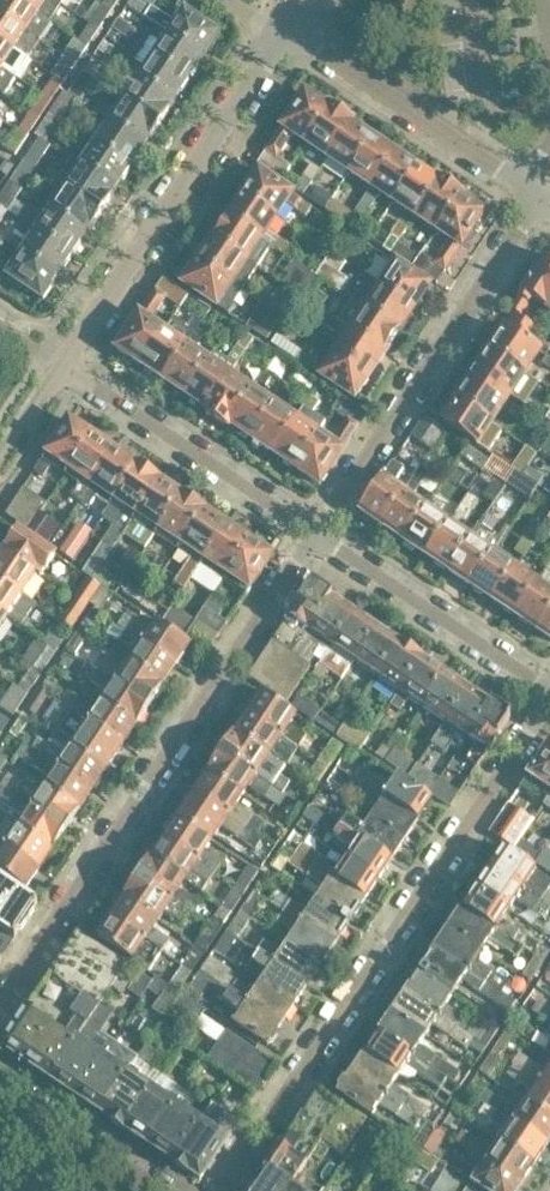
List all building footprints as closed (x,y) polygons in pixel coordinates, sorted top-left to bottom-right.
[(19,0),(3,0),(0,5),(0,14),(40,41),(52,24),(49,23),(50,21),(19,0)] [(57,0),(19,0),(50,21),(62,3),(57,0)] [(102,6),(111,12),(119,0),(106,0),(102,6)] [(158,0),(133,0),(128,7),(145,20),(158,0)] [(100,29),(111,12),(102,6),(97,2),(85,21),(90,24),(91,22),(100,29)] [(153,9),(146,18),(171,35),(204,57),(208,51),(210,53),(221,36),(201,23),(201,19),(191,12),(187,14),(186,13),(178,26),(153,9)] [(0,14),(0,40),(28,58),(40,41),(0,14)] [(129,41),(136,32),(118,20),(112,29),(129,41)] [(88,46),(100,29),(91,22),(90,24),(79,40),(88,46)] [(204,57),(171,35),(156,58),(189,80),(192,80),(198,71),(197,67),(204,57)] [(0,40),(0,65),(17,77),(16,79),(20,81),(26,71),(21,69),(28,58),(0,40)] [(76,65),(88,46),(79,40),(78,42),(74,40),(62,57),(66,60),(67,59),(76,65)] [(189,80),(156,58),(142,79),(174,100),(179,94),(183,94),(189,84),(187,81),(188,80),(189,80)] [(64,82),(76,65),(67,59),(66,60),(55,76),(64,82)] [(93,79),(101,68),(92,62),(84,72),(93,79)] [(0,65),(0,90),(6,94),(16,79),(17,77),(0,65)] [(52,100),(59,90),(64,82),(55,76),(43,94),(52,100)] [(174,100),(142,79),(128,100),(162,123),(171,111),(168,109),(174,100)] [(74,86),(69,94),(76,99),(75,100),(85,107),(92,98),(74,86)] [(61,121),(75,100),(76,99),(69,94),(68,95),(64,93),(50,113),(61,121)] [(41,118),(52,100),(43,94),(32,111),(41,118)] [(305,143),(330,106),(320,99),(318,103),(305,95),(258,165),(282,180),(290,168),(278,159),(293,135),(305,143)] [(162,123),(128,100),(118,115),(101,104),(96,112),(144,145),(148,139),(151,141),(162,123)] [(329,159),(351,126),(354,122),(330,106),(305,143),(329,159)] [(29,136),(41,118),(32,111),(19,130),(29,136)] [(96,112),(95,114),(90,122),(105,132),(96,144),(130,167),(133,167),(139,158),(139,153),(144,145),(96,112)] [(47,143),(61,121),(50,113),(34,136),(39,139),(40,138),(47,143)] [(350,173),(372,140),(351,126),(329,159),(350,173)] [(15,156),(29,136),(19,130),(6,150),(15,156)] [(37,167),(50,146),(46,143),(47,143),(40,138),(39,139),(25,160),(37,167)] [(372,187),(393,155),(385,149),(384,145),(379,142),(376,142),(372,140),(350,173),(372,187)] [(130,167),(96,144),(82,166),(115,189),(120,182),(124,181),(130,172),(129,169),(130,167)] [(394,203),(416,170),(414,169),(414,165),(408,161),(404,162),(393,155),(372,187),(353,216),(347,225),(356,231),(365,218),(364,218),(380,193),(394,203)] [(21,191),(37,167),(25,160),(10,183),(21,191)] [(0,170),(0,171),(7,176),(14,166),(6,161),(0,170)] [(304,177),(313,183),(321,171),(312,165),(304,177)] [(115,189),(82,166),(67,188),(104,213),(113,199),(110,197),(115,189)] [(416,217),(438,184),(416,170),(394,203),(416,217)] [(311,208),(258,172),(251,183),(247,184),(244,189),(245,193),(243,195),(276,217),(284,204),(306,217),(311,208)] [(438,232),(462,195),(441,180),(438,184),(416,217),(438,232)] [(21,191),(10,183),(0,198),(0,208),(7,212),(21,191)] [(325,210),(331,200),(333,198),(317,187),(309,199),(325,210)] [(104,213),(67,188),(52,210),(86,233),(90,227),(93,229),(104,213)] [(266,231),(276,217),(243,195),(228,218),(273,248),(285,256),(291,247),(266,231)] [(492,214),(475,204),(462,195),(438,232),(451,241),(434,267),(420,258),(413,269),(437,285),(475,228),(480,232),(492,214)] [(349,212),(331,200),(325,210),(347,225),(353,216),(348,213),(349,212)] [(86,233),(52,210),(38,232),(71,254),(75,253),(80,245),(79,242),(86,233)] [(228,218),(213,240),(258,269),(273,248),(228,218)] [(400,241),(408,229),(399,224),(391,235),(400,241)] [(71,254),(38,232),(23,254),(56,276),(61,269),(65,268),(71,259),(70,256),(71,254)] [(359,240),(346,232),(340,243),(345,247),(350,240),(356,244),(359,240)] [(242,291),(258,269),(213,240),(198,262),(242,291)] [(413,269),(420,258),(399,244),(392,255),(413,269)] [(429,287),(372,249),(367,258),(391,273),(381,288),(414,310),(415,307),(418,307),(422,301),(421,299),(429,287)] [(56,276),(23,254),(7,277),(10,279),(10,282),(20,289),(24,288),(43,301),(53,286),(51,284),(56,276)] [(549,304),(549,259),(547,257),(511,310),(522,317),(535,298),(548,307),(549,304)] [(191,274),(183,285),(254,331),(259,322),(233,304),(242,291),(198,262),(197,264),(193,265),(190,270),(191,274)] [(290,277),(284,286),(287,288),(297,296),(301,299),(302,299),(306,291),(307,288),(290,277)] [(122,343),(118,349),(119,350),(142,366),(164,333),(151,324),(167,300),(180,309),(189,295),(165,279),(122,343)] [(348,285),(342,294),(353,301),(352,301),(398,332),(414,310),(381,288),(368,279),(360,292),(348,285)] [(309,287),(306,291),(302,299),(309,304),(320,311),(328,300),(309,287)] [(287,288),(275,304),(286,312),(297,296),(287,288)] [(398,332),(352,301),(338,322),(384,354),(398,332)] [(384,354),(338,322),(320,311),(309,304),(304,312),(346,340),(336,354),(369,376),(384,354)] [(193,335),(201,323),(193,317),(185,329),(193,335)] [(538,333),(513,317),(505,328),(530,345),(535,337),(538,333)] [(186,395),(207,362),(194,353),(210,328),(201,323),(193,335),(185,347),(163,380),(174,387),(175,390),(181,394),(184,393),(186,395)] [(524,374),(539,352),(539,351),(530,345),(505,328),(497,340),(494,340),(490,346),(491,349),(490,351),(524,374)] [(163,380),(185,347),(164,333),(142,366),(145,367),(146,370),(151,374),(154,373),(163,380)] [(208,409),(230,377),(237,365),(238,365),(246,353),(246,352),(254,339),(245,333),(227,362),(214,353),(208,363),(207,362),(186,395),(208,409)] [(535,337),(530,345),(539,351),(539,352),(546,356),(549,350),(549,347),(535,337)] [(482,363),(474,375),(508,398),(509,397),(517,402),(524,406),(539,384),(524,374),(490,351),(488,354),(485,354),(481,360),(482,363)] [(369,376),(336,354),(327,368),(303,352),(297,362),(353,399),(361,387),(364,387),(368,381),(367,378),(369,376)] [(246,370),(254,358),(246,353),(238,365),(246,370)] [(547,357),(542,365),(549,370),(549,359),(547,357)] [(266,387),(273,376),(265,371),(258,381),(266,387)] [(508,398),(474,375),(466,388),(461,390),(458,395),(458,398),(457,400),(492,423),(508,398)] [(228,429),(230,425),(252,392),(230,377),(208,409),(205,414),(228,429)] [(303,408),(311,396),(303,391),(295,403),(303,408)] [(251,438),(273,406),(252,392),(230,425),(251,438)] [(312,414),(320,402),(311,396),(303,408),(312,414)] [(320,485),(367,414),(342,397),(332,412),(347,421),(331,445),(317,435),(295,468),(320,485)] [(492,423),(457,400),(455,403),(451,404),(448,409),(449,412),(442,423),(476,446),(489,454),(504,431),(492,423)] [(273,453),(295,421),(273,406),(251,438),(254,440),(254,443),(261,448),(264,447),(273,453)] [(520,421),(525,413),(514,406),(509,414),(520,421)] [(420,451),(435,426),(423,418),(399,455),(406,461),(415,448),(420,451)] [(66,474),(92,436),(87,433),(87,430),(83,427),(79,427),(69,420),(34,472),(43,478),(52,465),(66,474)] [(295,468),(317,435),(295,421),(273,453),(286,461),(286,465),(291,468),(294,467),(295,468)] [(80,502),(114,451),(92,436),(66,474),(80,484),(71,497),(80,502)] [(491,461),(474,450),(468,446),(461,457),(483,472),(491,461)] [(522,476),(536,455),(527,448),(512,469),(516,471),(522,476)] [(111,503),(138,463),(126,455),(124,458),(114,451),(80,502),(89,508),(98,495),(111,503)] [(116,545),(159,481),(160,479),(149,471),(148,467),(145,465),(142,466),(138,463),(111,503),(113,504),(102,519),(114,527),(102,544),(112,551),(116,545)] [(371,496),(360,512),(382,527),(405,492),(404,492),(394,485),(404,470),(393,463),(384,476),(383,476),(370,495),(371,496)] [(405,492),(382,527),(391,533),(392,536),(398,541),(402,540),(405,542),(427,508),(413,498),(428,475),(421,469),(420,469),(404,492),(405,492)] [(538,487),(522,476),(516,471),(507,484),(529,499),(538,487)] [(156,533),(181,496),(159,481),(116,545),(125,551),(143,525),(156,533)] [(464,499),(454,512),(456,513),(463,518),(483,488),(476,484),(474,483),(464,499)] [(37,517),(46,505),(23,489),(5,514),(28,531),(37,518),(37,517)] [(179,549),(206,509),(202,507),(202,503),(198,501),(194,501),(182,494),(181,496),(156,533),(179,549)] [(427,508),(405,542),(406,543),(406,546),(412,550),(416,550),(427,557),(449,523),(427,508)] [(202,563),(227,526),(216,519),(218,517),(206,509),(179,549),(192,557),(174,585),(184,591),(202,564),(202,563)] [(43,542),(52,528),(37,518),(28,531),(43,542)] [(449,523),(427,557),(436,563),(437,567),(443,571),(447,571),(448,572),(471,538),(449,523)] [(471,538),(448,572),(471,587),(494,553),(493,553),(502,540),(480,526),(479,525),(471,538)] [(224,578),(249,541),(227,526),(202,563),(202,564),(224,578)] [(56,555),(18,530),(16,533),(12,534),(8,541),(8,544),(3,552),(36,574),(35,575),(40,578),(56,555)] [(73,561),(82,548),(68,539),(59,552),(73,561)] [(522,558),(532,544),(523,539),(514,552),(522,558)] [(247,593),(272,557),(260,549),(260,546),(256,543),(252,543),(249,541),(224,578),(247,593)] [(3,552),(0,557),(0,581),(21,596),(35,575),(36,574),(3,552)] [(494,553),(471,587),(472,588),(473,591),(480,595),(483,595),(494,602),(517,568),(494,553)] [(101,568),(104,562),(94,556),(83,574),(89,578),(89,577),(93,580),(101,568)] [(111,574),(101,568),(93,580),(102,586),(101,588),(103,589),(107,591),(116,578),(111,574)] [(517,568),(494,602),(503,608),(503,612),(509,616),(513,615),(517,618),(540,583),(538,582),(517,568)] [(517,618),(518,622),(523,625),(527,625),(539,633),(549,616),(549,575),(547,573),(545,572),(538,582),(540,583),(517,618)] [(91,606),(103,589),(101,588),(102,586),(93,580),(89,577),(89,578),(74,600),(87,609),(89,605),(91,606)] [(21,596),(0,581),(0,612),(7,617),(22,627),(36,606),(21,596)] [(319,665),(353,614),(344,608),(343,605),(312,584),(286,623),(248,678),(287,704),(310,669),(315,673),(319,666),(319,665)] [(147,597),(129,585),(123,593),(141,606),(147,597)] [(100,614),(113,595),(107,591),(103,589),(91,606),(95,609),(94,610),(100,614)] [(159,605),(147,597),(141,606),(150,612),(153,614),(159,605)] [(72,630),(87,609),(74,600),(60,623),(72,630)] [(205,608),(196,622),(218,637),(227,623),(219,618),(205,608)] [(91,635),(102,618),(99,616),(100,614),(94,610),(82,629),(91,635)] [(354,663),(376,629),(375,629),(375,626),(368,621),(365,622),(353,614),(319,665),(319,666),(342,681),(354,663)] [(539,633),(549,640),(549,616),(539,633)] [(189,644),(157,622),(150,632),(126,617),(118,628),(126,632),(175,665),(189,644)] [(218,637),(196,622),(186,636),(209,651),(218,637)] [(75,656),(91,635),(82,629),(67,650),(75,656)] [(378,679),(400,646),(389,638),(389,635),(382,631),(379,631),(376,629),(354,663),(378,679)] [(126,632),(118,644),(135,655),(131,661),(163,683),(175,665),(126,632)] [(57,652),(63,643),(51,635),(45,644),(57,652)] [(401,694),(423,661),(424,659),(401,644),(400,646),(378,679),(399,693),(401,694)] [(42,673),(52,659),(44,653),(34,667),(42,673)] [(101,657),(93,668),(100,672),(149,706),(164,684),(163,683),(131,661),(123,672),(101,657)] [(399,693),(391,707),(398,711),(400,713),(409,700),(422,709),(445,676),(443,675),(442,671),(436,667),(433,668),(423,661),(401,694),(399,693)] [(31,690),(42,673),(34,667),(33,668),(32,668),(22,683),(31,690)] [(149,706),(100,672),(92,684),(107,693),(102,701),(136,724),(137,724),(149,706)] [(445,724),(467,691),(458,685),(457,682),(450,677),(447,677),(445,676),(422,709),(445,724)] [(28,695),(14,686),(0,708),(13,717),(28,695)] [(50,697),(40,691),(26,711),(36,717),(50,697)] [(459,752),(468,739),(491,704),(481,698),(478,698),(467,691),(445,724),(431,745),(447,755),(452,747),(459,752)] [(297,715),(261,692),(247,712),(300,748),(307,738),(289,726),(297,715)] [(73,696),(66,706),(74,712),(122,745),(136,724),(102,701),(95,711),(73,696)] [(320,712),(298,698),(292,707),(314,722),(320,712)] [(478,769),(510,722),(512,719),(491,704),(468,739),(478,746),(467,762),(478,769)] [(74,712),(60,732),(67,736),(74,741),(72,746),(85,755),(105,768),(108,764),(122,745),(74,712)] [(247,712),(234,732),(287,768),(300,748),(247,712)] [(320,712),(314,722),(338,738),(344,728),(320,712)] [(10,722),(0,716),(0,737),(10,722)] [(351,746),(357,736),(344,728),(338,738),(351,746)] [(233,732),(219,753),(283,795),(290,784),(280,778),(287,768),(234,732),(233,732)] [(35,736),(27,747),(91,789),(105,768),(85,755),(72,746),(70,748),(62,742),(53,737),(48,745),(35,736)] [(329,768),(342,748),(332,742),(320,761),(329,768)] [(386,763),(395,750),(385,743),(376,757),(386,763)] [(91,789),(27,747),(27,748),(24,746),(17,757),(51,780),(46,788),(78,809),(91,789)] [(520,790),(544,806),(549,796),(549,746),(520,790)] [(413,762),(395,750),(386,763),(405,776),(413,762)] [(219,753),(207,771),(207,772),(243,796),(247,789),(275,807),(279,809),(286,798),(283,795),(219,753)] [(315,789),(329,768),(320,761),(305,782),(315,789)] [(430,794),(440,780),(418,765),(408,779),(430,794)] [(391,789),(384,784),(361,769),(354,779),(418,821),(423,813),(426,813),(430,806),(430,802),(431,801),(398,778),(391,789)] [(243,796),(207,772),(194,792),(257,834),(264,824),(236,805),(243,796)] [(78,809),(46,788),(40,797),(9,776),(1,788),(65,830),(79,810),(78,809)] [(418,821),(354,779),(352,778),(345,788),(378,809),(372,819),(405,841),(418,821)] [(460,795),(440,780),(430,794),(451,808),(460,795)] [(1,788),(0,790),(0,804),(25,820),(19,828),(51,850),(52,850),(65,830),(1,788)] [(257,834),(194,792),(181,812),(178,816),(198,829),(213,840),(221,828),(255,851),(263,840),(256,836),(257,834)] [(521,839),(533,821),(510,806),(491,834),(514,850),(522,840),(521,839)] [(391,861),(331,821),(331,822),(310,808),(304,818),(352,850),(345,859),(378,881),(391,861)] [(365,829),(338,811),(331,821),(391,861),(405,841),(372,819),(365,829)] [(213,840),(198,829),(178,816),(163,838),(216,873),(223,862),(206,851),(213,840)] [(19,828),(7,820),(1,829),(0,828),(0,844),(38,869),(51,850),(19,828)] [(216,873),(163,838),(151,857),(186,881),(203,892),(216,873)] [(544,854),(542,853),(522,840),(514,850),(537,865),(544,854)] [(0,844),(0,872),(25,889),(38,869),(0,844)] [(378,881),(345,859),(338,870),(302,846),(296,855),(365,900),(378,881)] [(538,873),(538,872),(504,848),(502,851),(499,852),(494,859),(494,862),(490,869),(549,909),(549,896),(547,893),(549,888),(549,881),(538,873)] [(547,850),(545,848),(542,853),(544,854),(537,865),(549,874),(549,852),(547,850)] [(365,900),(296,855),(290,865),(325,889),(318,900),(331,908),(351,921),(353,919),(356,918),(360,912),(360,908),(365,900)] [(186,881),(151,857),(150,856),(135,877),(189,914),(197,902),(179,890),(186,881)] [(245,893),(259,873),(248,866),(235,886),(245,893)] [(490,869),(477,889),(510,911),(515,902),(533,913),(533,914),(543,920),(549,909),(490,869)] [(189,914),(135,877),(123,897),(159,921),(164,913),(182,925),(189,914)] [(0,880),(0,928),(15,937),(37,905),(0,880)] [(233,913),(245,893),(235,886),(223,906),(233,913)] [(463,909),(524,950),(536,958),(536,957),(544,963),(549,953),(535,943),(503,921),(510,911),(477,889),(463,909)] [(251,919),(265,899),(254,892),(241,912),(251,919)] [(351,921),(331,908),(318,900),(309,914),(276,893),(269,903),(284,913),(284,912),(335,946),(339,939),(342,939),(346,932),(346,929),(351,921)] [(152,930),(159,921),(123,897),(110,917),(163,952),(170,942),(152,930)] [(219,934),(233,913),(223,906),(209,927),(219,934)] [(524,950),(463,909),(450,928),(483,950),(489,941),(517,960),(524,950)] [(238,939),(251,919),(241,912),(228,932),(238,939)] [(284,912),(284,913),(277,923),(295,934),(289,943),(321,965),(335,946),(284,912)] [(163,952),(110,917),(97,937),(150,972),(163,952)] [(206,953),(219,934),(209,927),(208,926),(195,946),(206,953)] [(1,959),(15,937),(0,928),(0,960),(1,959)] [(450,928),(437,948),(498,989),(503,992),(509,983),(475,961),(483,950),(450,928)] [(128,965),(78,931),(50,975),(99,1008),(128,965)] [(224,959),(238,939),(228,932),(214,952),(224,959)] [(321,965),(289,943),(282,954),(264,943),(258,952),(308,985),(321,965)] [(193,973),(206,953),(195,946),(195,947),(182,966),(193,973)] [(308,985),(258,952),(247,946),(241,956),(268,974),(262,983),(295,1005),(308,985)] [(425,966),(423,968),(440,979),(436,984),(453,996),(456,990),(462,981),(489,999),(489,1000),(510,1013),(517,1002),(503,992),(498,989),(437,948),(432,955),(429,956),(424,963),(425,966)] [(530,982),(544,963),(536,957),(536,958),(523,977),(530,982)] [(231,972),(211,958),(210,958),(202,971),(223,986),(231,972)] [(179,994),(193,973),(182,966),(183,967),(169,987),(179,994)] [(411,987),(407,994),(467,1034),(473,1025),(463,1018),(445,1007),(453,996),(436,984),(440,979),(423,968),(420,974),(418,977),(415,977),(411,984),(411,987)] [(223,986),(202,971),(189,992),(193,995),(199,987),(228,1006),(224,1014),(224,1017),(267,1046),(269,1044),(272,1044),(276,1037),(276,1033),(282,1025),(229,990),(223,986)] [(229,976),(223,986),(229,990),(282,1025),(295,1005),(262,983),(255,994),(229,976)] [(467,1034),(407,994),(394,1014),(426,1035),(432,1026),(467,1050),(473,1040),(466,1035),(467,1034)] [(532,1012),(549,1024),(549,1010),(539,1002),(532,1012)] [(26,1009),(4,1042),(6,1051),(51,1081),(81,1035),(81,1036),(86,1028),(89,1024),(80,1018),(66,1036),(26,1009)] [(426,1035),(394,1014),(381,1033),(448,1078),(455,1083),(461,1074),(419,1047),(426,1035)] [(487,1048),(500,1028),(492,1023),(479,1043),(487,1048)] [(278,1067),(227,1033),(208,1061),(231,1077),(241,1061),(269,1080),(278,1067)] [(381,1033),(367,1054),(400,1075),(406,1067),(440,1090),(448,1078),(381,1033)] [(501,1056),(514,1037),(507,1033),(494,1052),(501,1056)] [(75,1097),(102,1057),(88,1048),(91,1042),(81,1036),(81,1035),(51,1081),(52,1081),(51,1082),(60,1087),(75,1097)] [(102,1057),(75,1097),(92,1108),(92,1109),(100,1114),(146,1045),(136,1039),(126,1054),(127,1055),(118,1068),(102,1057)] [(146,1045),(100,1114),(124,1131),(162,1075),(148,1065),(157,1052),(146,1045)] [(489,1079),(503,1060),(500,1058),(501,1056),(494,1052),(479,1073),(489,1079)] [(400,1075),(367,1054),(354,1073),(434,1127),(440,1118),(392,1086),(400,1075)] [(546,1073),(520,1056),(514,1065),(549,1089),(549,1067),(546,1073)] [(241,1061),(231,1077),(259,1096),(269,1080),(241,1061)] [(201,1069),(194,1064),(185,1077),(193,1082),(201,1069)] [(514,1065),(513,1066),(514,1066),(507,1077),(532,1093),(526,1102),(549,1118),(549,1089),(514,1065)] [(434,1127),(354,1073),(348,1082),(345,1082),(340,1089),(341,1092),(339,1094),(372,1117),(379,1106),(427,1138),(434,1127)] [(186,1093),(163,1077),(163,1076),(162,1075),(124,1131),(125,1131),(126,1131),(140,1141),(149,1147),(186,1093)] [(320,1088),(309,1104),(335,1121),(346,1105),(320,1088)] [(526,1102),(519,1113),(486,1091),(479,1101),(496,1112),(497,1111),(548,1145),(549,1142),(549,1118),(526,1102)] [(468,1109),(474,1098),(466,1092),(459,1103),(468,1109)] [(173,1163),(200,1123),(186,1113),(196,1099),(186,1093),(149,1147),(158,1153),(172,1162),(173,1163)] [(322,1142),(335,1121),(309,1104),(250,1190),(289,1190),(299,1175),(299,1176),(322,1142)] [(343,1155),(366,1121),(367,1119),(346,1105),(335,1121),(322,1142),(343,1155)] [(200,1123),(173,1163),(189,1174),(200,1181),(203,1177),(236,1128),(238,1125),(211,1107),(200,1123)] [(497,1111),(496,1112),(489,1123),(493,1125),(487,1134),(499,1142),(500,1142),(535,1165),(548,1145),(497,1111)] [(398,1141),(395,1139),(384,1132),(378,1141),(392,1149),(398,1141)] [(423,1151),(433,1158),(446,1137),(440,1133),(435,1134),(423,1151)] [(463,1133),(457,1142),(471,1152),(521,1186),(535,1165),(500,1142),(499,1142),(492,1153),(463,1133)] [(414,1163),(422,1151),(406,1140),(397,1152),(414,1163)] [(423,1151),(422,1151),(414,1163),(431,1175),(440,1162),(433,1158),(423,1151)] [(471,1152),(465,1163),(479,1172),(471,1184),(482,1190),(517,1190),(521,1186),(471,1152)] [(434,1190),(455,1190),(460,1183),(455,1179),(445,1173),(434,1190)] [(299,1176),(299,1175),(289,1190),(323,1190),(299,1176)]
